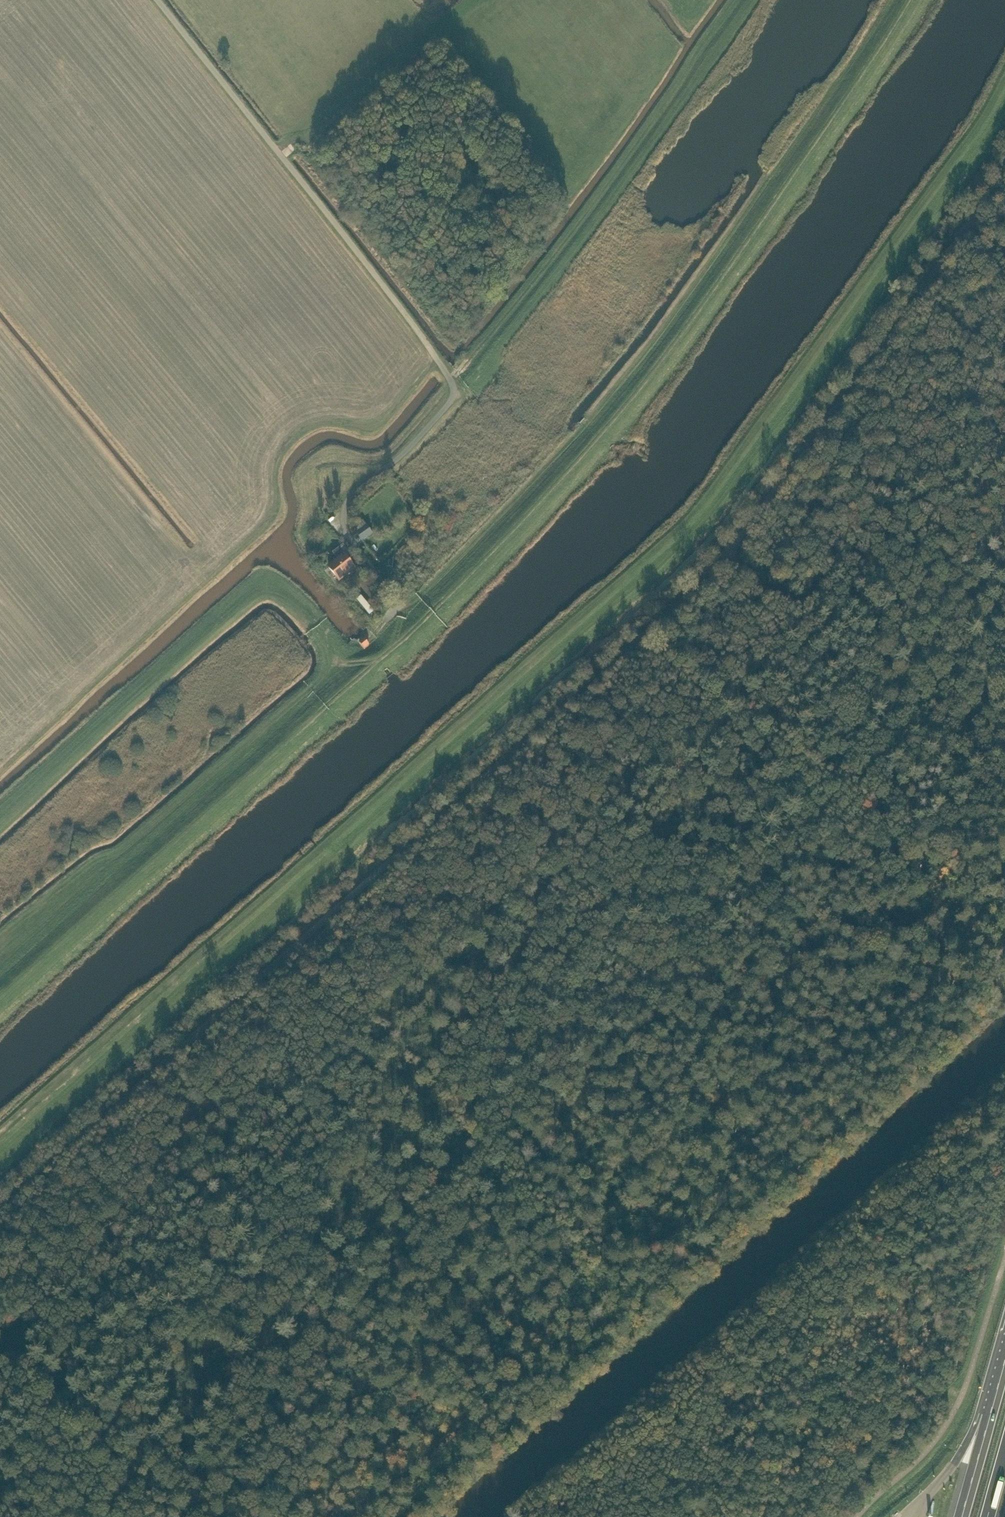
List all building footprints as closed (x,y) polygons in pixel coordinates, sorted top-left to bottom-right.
[(365,527),(355,535),(362,543),(372,535),(365,527)] [(339,582),(354,570),(344,557),(348,553),(343,546),(333,554),(338,561),(328,568),(339,582)] [(355,600),(368,616),(373,612),(360,597),(355,600)] [(359,644),(364,650),(368,646),(363,640),(359,644)]
